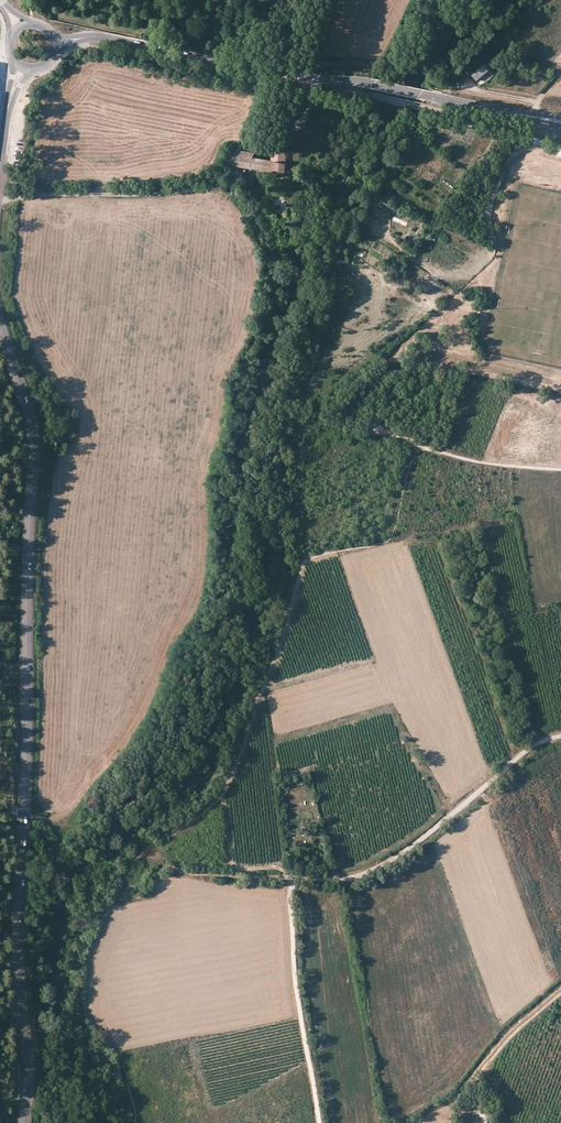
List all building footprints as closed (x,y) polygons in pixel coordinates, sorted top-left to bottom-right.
[(470,74),(475,80),(487,69),(482,64),(470,74)] [(475,81),(479,85),(492,73),(488,69),(475,81)] [(238,166),(244,167),(261,169),(284,173),(286,163),(285,146),(271,144),(271,161),(262,159),(254,158),(254,153),(231,148),(230,159),(227,159),(226,164),(238,166)] [(412,227),(406,237),(412,241),(418,230),(412,227)] [(284,263),(284,261),(286,260),(285,257),(288,257),(287,253),(282,255),(279,256),(276,256),(277,261),(270,263),(272,267),(278,265),(281,264),(284,263)]
